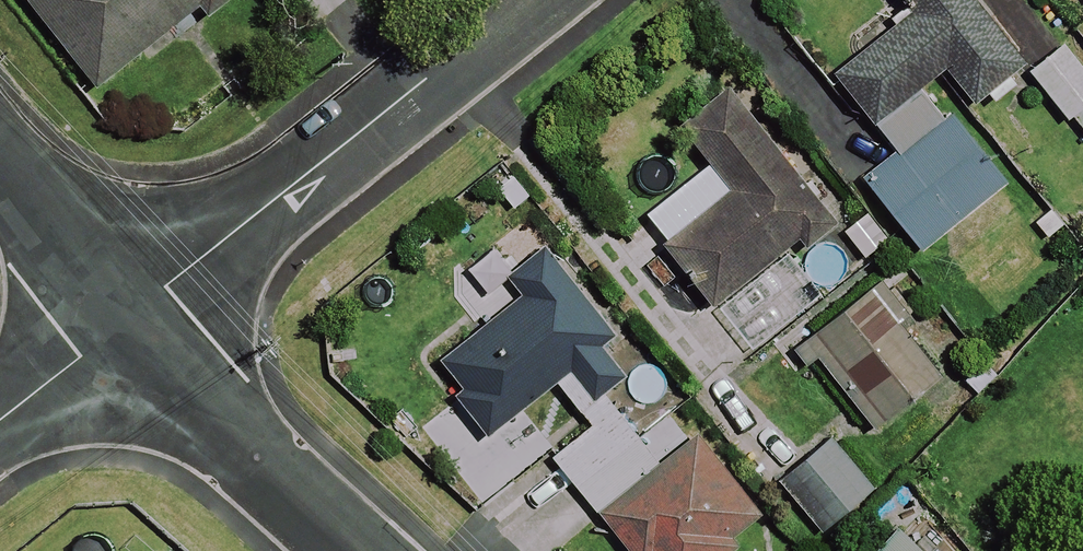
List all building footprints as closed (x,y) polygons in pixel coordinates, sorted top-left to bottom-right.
[(100,86),(206,5),(213,14),(232,0),(34,0),(100,86)] [(977,0),(907,0),(915,10),(837,73),(899,150),(864,178),(923,250),(1012,179),(935,83),(949,71),(978,106),(1030,65),(977,0)] [(837,219),(732,89),(682,129),(711,164),(647,216),(754,349),(822,294),(791,256),(837,219)] [(549,243),(507,277),(520,293),(432,364),(492,437),(559,383),(594,426),(556,458),(633,550),(732,550),(773,517),(700,430),(681,406),(621,332),(549,243)] [(952,367),(881,281),(808,341),(878,427),(952,367)] [(875,488),(837,441),(785,482),(823,530),(875,488)] [(906,524),(879,550),(933,550),(906,524)]
